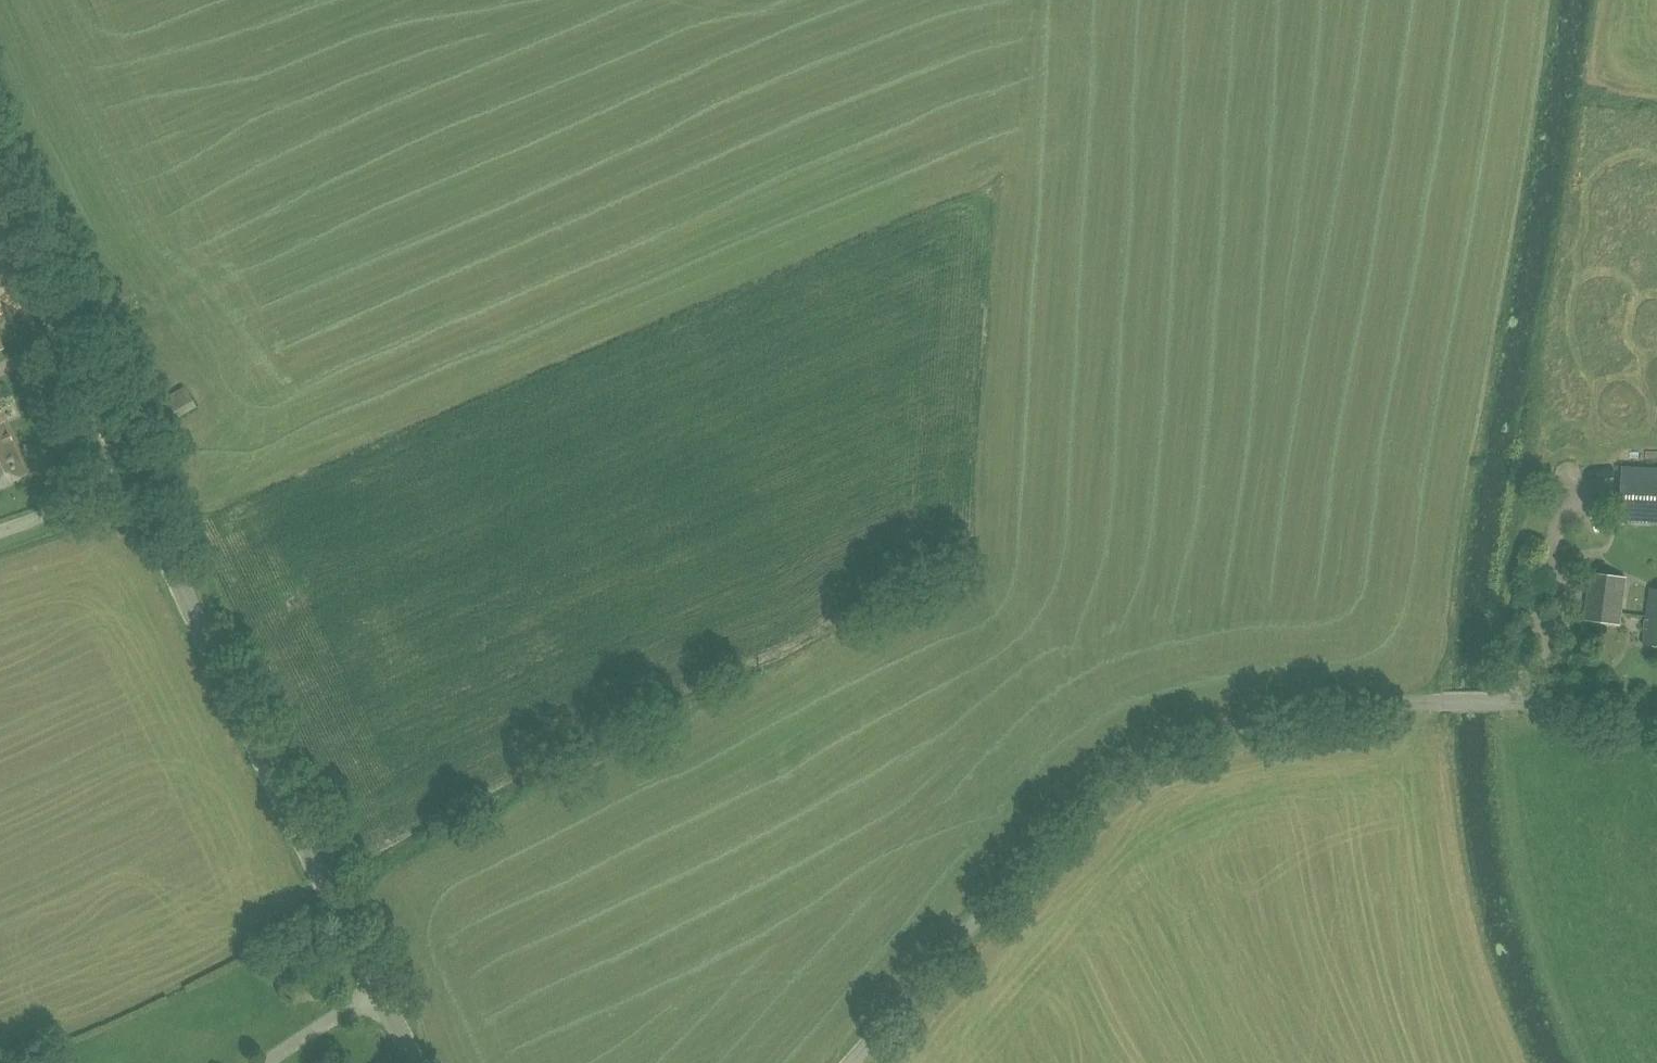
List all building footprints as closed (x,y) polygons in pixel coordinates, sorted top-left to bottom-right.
[(150,406),(161,425),(195,406),(184,387),(150,406)] [(28,473),(0,408),(0,485),(28,473)] [(1656,518),(1656,493),(1620,493),(1620,518),(1656,518)] [(1584,620),(1622,624),(1627,577),(1590,572),(1584,620)] [(1656,646),(1656,589),(1651,588),(1643,644),(1656,646)]
